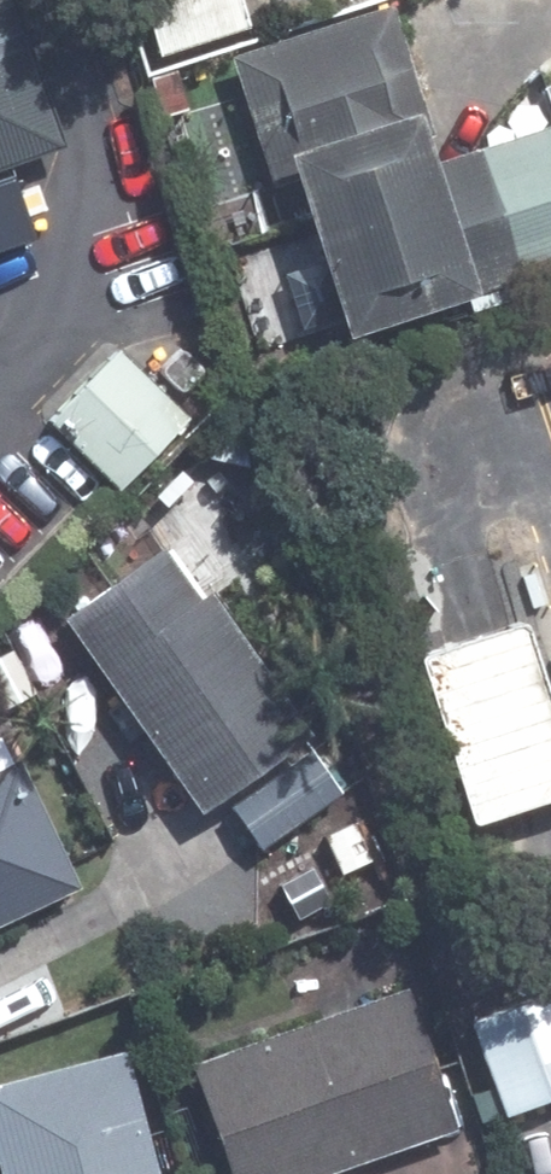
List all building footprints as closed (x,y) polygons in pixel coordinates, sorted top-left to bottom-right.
[(70,148),(18,0),(0,0),(0,172),(70,148)] [(154,56),(243,27),(234,0),(135,0),(154,56)] [(550,127),(419,167),(409,135),(422,130),(383,4),(225,53),(264,183),(280,177),(329,334),(550,264),(550,85),(538,89),(550,127)] [(170,67),(141,75),(156,118),(184,108),(170,67)] [(0,182),(0,264),(31,253),(5,180),(0,182)] [(46,420),(115,485),(180,418),(112,353),(46,420)] [(161,556),(65,627),(199,810),(295,740),(161,556)] [(423,660),(481,829),(550,806),(550,682),(532,625),(423,660)] [(306,749),(227,805),(260,850),(338,793),(306,749)] [(72,886),(12,758),(0,764),(0,921),(72,886)] [(184,1063),(223,1173),(319,1173),(448,1129),(398,988),(184,1063)] [(474,1097),(483,1122),(507,1114),(508,1118),(550,1103),(550,996),(474,1023),(497,1088),(474,1097)] [(0,1083),(0,1173),(149,1173),(117,1051),(0,1083)]
